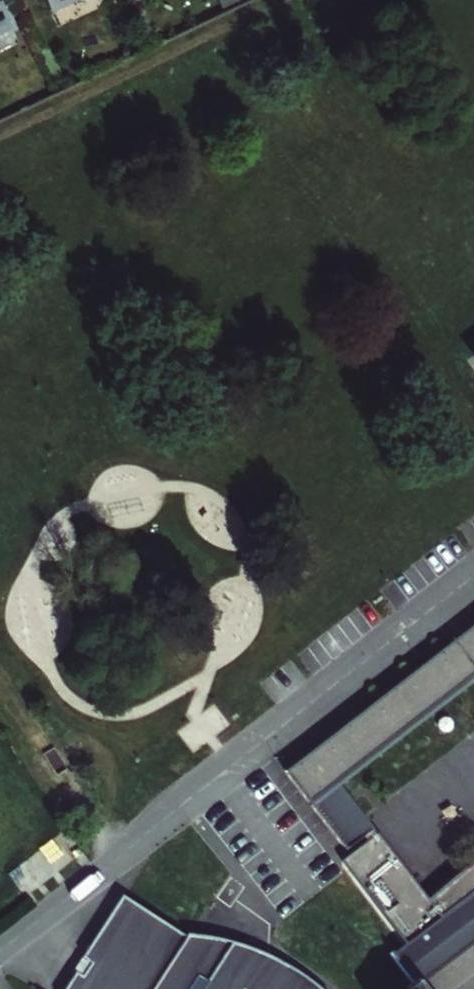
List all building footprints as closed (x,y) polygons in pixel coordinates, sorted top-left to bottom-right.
[(11,5),(8,0),(0,0),(0,11),(11,5)] [(47,12),(73,0),(41,0),(47,12)] [(9,29),(0,12),(0,33),(9,29)] [(258,796),(323,878),(373,839),(334,789),(473,681),(473,629),(258,796)] [(473,948),(473,869),(425,907),(376,845),(348,865),(408,948),(393,959),(414,988),(420,988),(473,948)] [(188,938),(186,939),(122,899),(84,961),(85,962),(92,968),(84,981),(77,976),(68,988),(324,988),(313,981),(298,971),(283,963),(267,956),(251,950),(234,945),(218,941),(200,938),(188,938)] [(92,968),(85,962),(77,976),(84,981),(92,968)]
